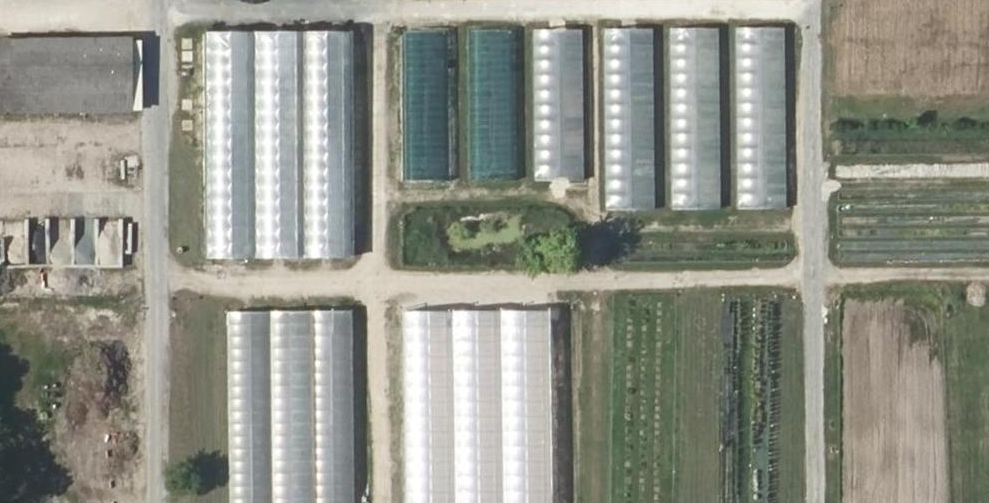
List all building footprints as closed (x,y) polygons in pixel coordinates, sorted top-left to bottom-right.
[(737,209),(785,209),(788,27),(740,26),(737,209)] [(585,29),(538,27),(534,179),(582,180),(585,29)] [(603,209),(650,210),(651,27),(604,27),(603,209)] [(720,28),(672,27),(670,210),(717,210),(720,28)] [(356,32),(210,30),(207,257),(353,259),(356,32)] [(132,91),(132,40),(0,42),(0,92),(132,91)] [(132,91),(0,92),(0,113),(132,110),(132,91)] [(473,178),(512,178),(513,98),(474,98),(473,178)] [(85,265),(86,226),(0,223),(0,262),(85,265)] [(446,306),(408,306),(407,502),(445,502),(446,306)] [(489,415),(540,416),(542,309),(491,308),(489,415)] [(231,310),(229,502),(355,502),(357,311),(231,310)]
